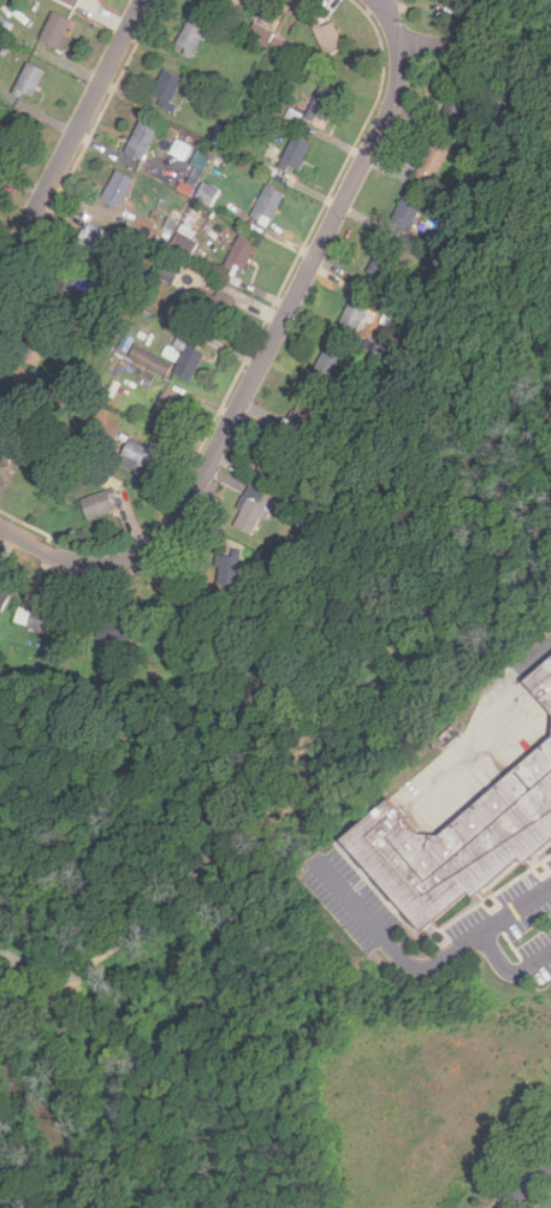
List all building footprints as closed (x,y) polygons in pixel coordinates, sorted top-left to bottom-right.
[(79,8),(84,0),(63,0),(79,8)] [(38,39),(61,52),(70,37),(65,34),(72,20),(54,11),(38,39)] [(173,48),(191,58),(207,26),(189,17),(173,48)] [(344,47),(330,18),(312,26),(325,55),(344,47)] [(268,47),(274,32),(253,23),(247,37),(268,47)] [(289,46),(277,40),(272,48),(284,55),(289,46)] [(45,70),(26,61),(14,89),(32,97),(45,70)] [(158,95),(153,103),(166,111),(184,78),(166,69),(153,93),(158,95)] [(307,114),(325,122),(337,93),(320,85),(307,114)] [(442,116),(460,123),(470,94),(452,87),(442,116)] [(124,152),(142,160),(158,128),(140,119),(124,152)] [(279,164),(297,173),(312,143),(294,135),(279,164)] [(171,153),(186,160),(192,146),(178,139),(171,153)] [(431,191),(451,150),(432,141),(411,182),(431,191)] [(178,189),(193,197),(212,156),(198,150),(191,165),(196,167),(188,185),(181,182),(178,189)] [(134,179),(115,171),(101,199),(119,208),(134,179)] [(195,197),(211,207),(220,190),(203,182),(195,197)] [(284,194),(266,185),(251,215),(268,225),(284,194)] [(392,220),(410,229),(422,200),(404,193),(392,220)] [(73,254),(93,262),(106,231),(88,223),(73,254)] [(197,242),(177,232),(168,248),(189,259),(197,242)] [(257,244),(241,235),(226,259),(242,270),(257,244)] [(385,280),(401,251),(383,242),(367,272),(385,280)] [(183,262),(166,254),(155,277),(172,285),(183,262)] [(60,278),(47,304),(66,315),(79,288),(60,278)] [(214,325),(230,296),(215,288),(200,316),(214,325)] [(355,336),(369,306),(351,297),(337,327),(355,336)] [(18,357),(36,366),(51,338),(32,328),(18,357)] [(176,373),(191,380),(206,353),(178,338),(172,348),(185,355),(176,373)] [(164,375),(171,366),(136,344),(129,355),(164,375)] [(340,354),(326,347),(313,377),(327,384),(340,354)] [(148,422),(166,432),(179,403),(161,395),(148,422)] [(286,425),(303,434),(321,404),(303,395),(286,425)] [(16,467),(6,434),(0,436),(0,471),(16,467)] [(119,463),(144,474),(155,449),(130,438),(119,463)] [(79,501),(87,520),(115,509),(111,498),(115,497),(113,488),(79,501)] [(266,503),(248,493),(231,525),(250,535),(266,503)] [(242,552),(230,550),(227,557),(220,556),(214,582),(235,587),(242,552)] [(5,615),(0,613),(0,590),(14,597),(5,615)] [(60,617),(34,608),(28,627),(54,635),(60,617)] [(97,630),(120,639),(126,622),(105,614),(97,630)] [(523,680),(550,710),(550,658),(523,680)] [(442,835),(421,834),(390,799),(342,839),(423,931),(469,892),(475,898),(520,858),(525,864),(550,841),(550,739),(442,835)]
